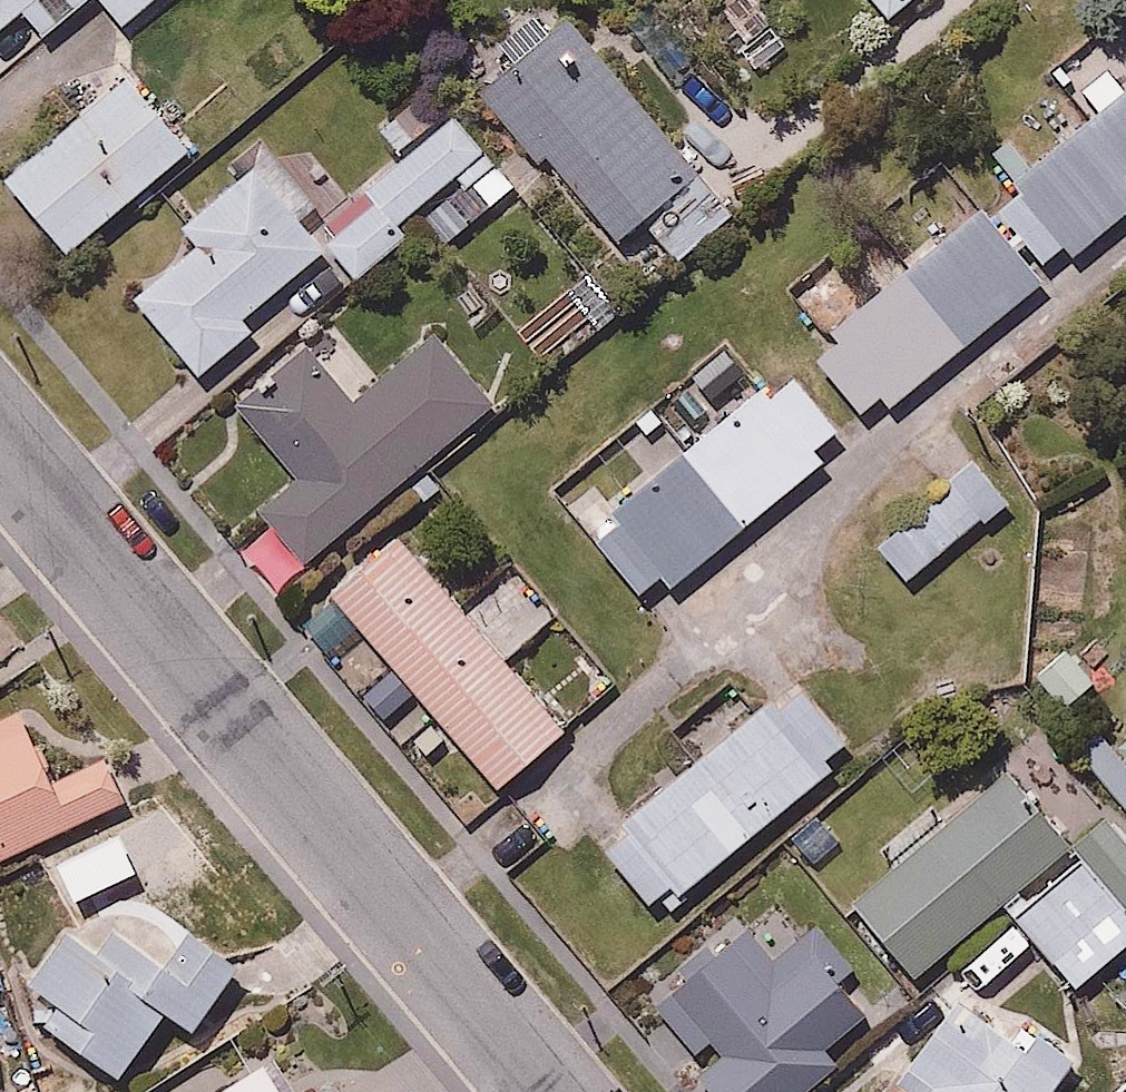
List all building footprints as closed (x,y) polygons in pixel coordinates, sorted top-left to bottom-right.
[(31,0),(0,0),(0,25),(29,2),(31,0)] [(29,2),(75,58),(147,0),(31,0),(29,2)] [(900,18),(921,0),(885,0),(900,18)] [(564,9),(481,84),(621,240),(652,213),(685,249),(738,202),(564,9)] [(861,406),(884,386),(901,405),(1050,275),(1043,267),(1072,242),(1086,258),(1125,223),(1125,75),(1108,55),(1083,78),(1106,105),(818,357),(861,406)] [(76,249),(201,144),(133,64),(8,168),(76,249)] [(410,215),(496,146),(468,111),(454,122),(426,88),(385,120),(413,155),(327,224),(367,274),(422,230),(410,215)] [(250,311),(329,247),(254,156),(182,214),(204,240),(139,293),(206,376),(264,328),(250,311)] [(309,561),(506,390),(445,321),(360,394),(315,341),(243,403),(303,472),(262,507),(309,561)] [(847,436),(791,370),(599,534),(646,589),(668,570),(677,581),(847,436)] [(995,507),(965,472),(884,541),(914,576),(995,507)] [(406,524),(334,584),(503,788),(574,728),(512,653),(558,616),(525,577),(480,614),(406,524)] [(1078,636),(1040,669),(1071,704),(1109,671),(1078,636)] [(850,739),(796,673),(597,839),(665,920),(847,767),(834,752),(850,739)] [(130,798),(104,744),(66,761),(36,698),(0,715),(0,860),(130,798)] [(1120,736),(1096,708),(1071,730),(1125,795),(1125,730),(1120,736)] [(1124,806),(1077,842),(1002,744),(877,839),(903,873),(866,902),(916,968),(1013,894),(1077,978),(1125,941),(1125,809),(1124,806)] [(123,1070),(173,1004),(205,1028),(254,963),(188,912),(165,942),(120,907),(101,933),(83,920),(25,996),(123,1070)] [(847,1056),(833,1040),(883,996),(813,917),(776,950),(754,925),(667,1002),(713,1055),(696,1070),(716,1091),(807,1091),(847,1056)] [(1083,1053),(971,969),(895,1072),(922,1091),(1054,1091),(1083,1053)] [(334,1067),(300,1089),(275,1049),(208,1091),(350,1091),(334,1067)]
